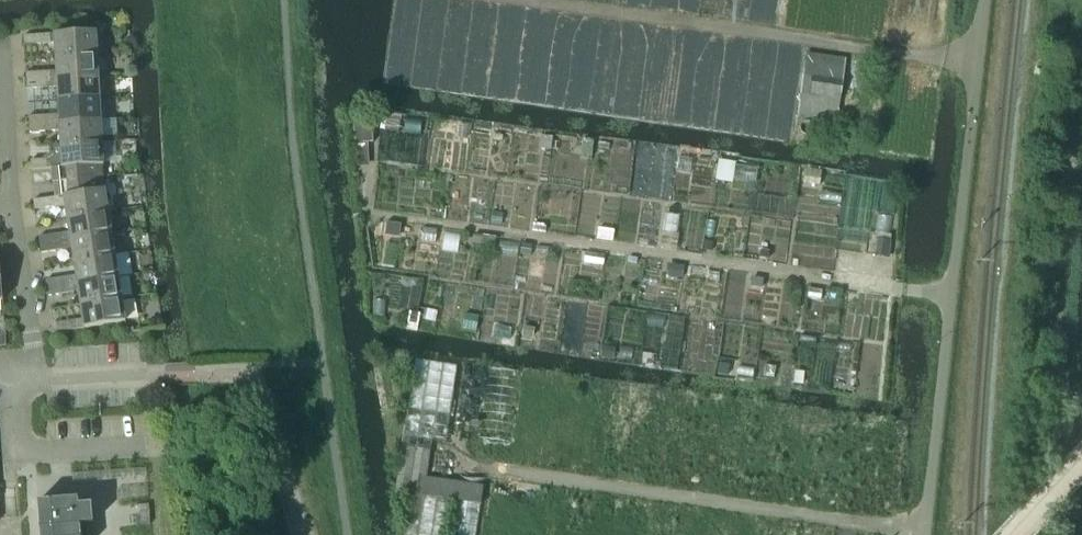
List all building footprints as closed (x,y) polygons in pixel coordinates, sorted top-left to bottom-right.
[(24,36),(24,45),(55,43),(55,57),(97,55),(96,32),(24,36)] [(56,71),(37,72),(38,88),(49,87),(48,79),(98,77),(105,72),(104,62),(97,58),(97,55),(55,57),(56,71)] [(837,120),(845,60),(805,55),(798,115),(837,120)] [(26,73),(27,88),(38,88),(37,72),(26,73)] [(57,87),(58,101),(99,98),(98,77),(48,79),(49,87),(57,87)] [(58,115),(39,116),(40,132),(51,132),(51,123),(101,120),(99,98),(58,101),(58,115)] [(28,116),(29,132),(40,132),(39,116),(28,116)] [(60,132),(60,144),(102,142),(101,120),(51,123),(51,132),(60,132)] [(373,128),(353,128),(355,168),(369,168),(368,144),(373,143),(373,128)] [(541,136),(540,149),(551,150),(552,137),(541,136)] [(584,139),(582,155),(592,157),(594,140),(584,139)] [(31,160),(31,170),(54,168),(56,174),(56,183),(97,178),(97,166),(103,166),(102,142),(60,144),(60,145),(54,146),(54,157),(50,159),(31,160)] [(734,167),(732,180),(755,183),(757,170),(734,167)] [(805,169),(803,183),(819,186),(822,171),(805,169)] [(57,197),(33,201),(34,210),(65,206),(67,221),(108,215),(104,190),(98,191),(97,178),(56,183),(57,197)] [(447,208),(445,220),(455,222),(457,210),(447,208)] [(503,213),(492,212),(490,224),(501,226),(503,213)] [(61,242),(111,234),(108,215),(67,221),(68,232),(49,236),(51,251),(61,250),(61,242)] [(675,236),(678,217),(666,215),(661,247),(675,250),(678,236),(675,236)] [(390,223),(388,234),(403,236),(404,225),(390,223)] [(534,224),(533,232),(545,233),(546,225),(534,224)] [(598,228),(596,239),(612,242),(614,231),(598,228)] [(61,242),(62,250),(71,248),(73,262),(115,256),(111,234),(61,242)] [(483,237),(481,236),(475,235),(473,247),(479,248),(481,248),(483,237)] [(49,236),(38,237),(40,253),(51,251),(49,236)] [(496,240),(483,238),(482,246),(495,248),(496,240)] [(876,239),(875,256),(889,258),(890,240),(876,239)] [(704,250),(711,251),(712,243),(705,242),(704,250)] [(759,250),(759,258),(769,259),(770,251),(759,250)] [(585,253),(584,262),(603,265),(605,256),(585,253)] [(75,276),(56,279),(58,295),(69,293),(68,285),(118,278),(115,256),(73,262),(75,276)] [(670,264),(668,277),(682,278),(684,265),(670,264)] [(752,277),(751,286),(762,287),(763,278),(752,277)] [(68,285),(69,293),(78,292),(80,306),(121,299),(118,278),(68,285)] [(46,280),(48,297),(58,295),(56,279),(46,280)] [(82,320),(52,324),(54,333),(125,322),(121,299),(80,306),(82,320)] [(479,318),(464,315),(462,329),(476,332),(479,318)] [(511,328),(495,325),(493,336),(509,338),(511,328)] [(532,329),(523,327),(521,339),(531,341),(532,329)] [(614,349),(603,347),(601,357),(612,359),(614,349)] [(641,363),(653,364),(654,355),(642,354),(641,363)] [(394,492),(408,494),(402,534),(446,534),(452,499),(454,500),(449,534),(475,534),(483,485),(426,477),(430,450),(431,438),(445,440),(456,366),(414,360),(403,434),(394,492)] [(775,368),(764,366),(763,376),(773,378),(775,368)] [(794,384),(803,385),(804,373),(796,372),(794,384)] [(882,383),(874,382),(873,392),(881,393),(882,383)] [(38,502),(40,534),(81,534),(80,525),(93,524),(92,505),(79,506),(78,499),(38,502)]
